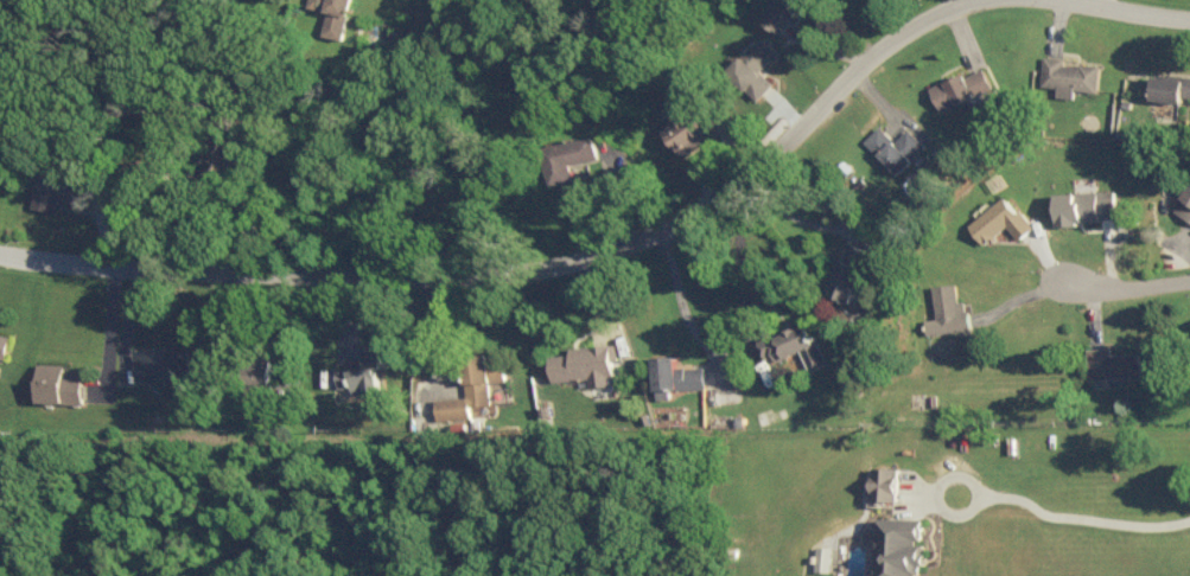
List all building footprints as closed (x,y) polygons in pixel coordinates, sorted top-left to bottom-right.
[(344,39),(352,0),(308,0),(307,5),(327,9),(322,34),(344,39)] [(761,20),(783,33),(802,0),(772,0),(761,20)] [(774,55),(758,39),(731,68),(760,95),(773,81),(761,69),(774,55)] [(1100,65),(1064,61),(1064,56),(1044,53),(1040,89),(1073,92),(1074,88),(1097,90),(1100,65)] [(982,62),(933,85),(944,109),(993,85),(982,62)] [(1189,95),(1189,76),(1158,71),(1153,96),(1185,101),(1186,95),(1189,95)] [(663,110),(671,122),(663,127),(682,155),(703,141),(699,135),(725,118),(710,96),(684,113),(676,102),(663,110)] [(865,141),(882,126),(896,141),(910,127),(925,143),(912,155),(916,159),(901,174),(883,154),(879,156),(865,141)] [(573,162),(600,157),(596,135),(548,144),(556,182),(576,178),(573,162)] [(55,202),(90,207),(93,184),(83,183),(84,174),(37,167),(31,206),(54,209),(55,202)] [(1177,212),(1189,218),(1189,181),(1177,212)] [(1055,188),(1116,186),(1118,215),(1101,216),(1100,218),(1082,219),(1083,225),(1057,226),(1055,188)] [(968,223),(986,244),(998,235),(1010,225),(1022,238),(1038,224),(1008,190),(968,223)] [(857,300),(874,248),(853,241),(848,257),(841,255),(829,291),(857,300)] [(927,318),(938,316),(936,283),(956,282),(959,299),(966,299),(967,308),(973,307),(975,327),(928,331),(927,318)] [(768,361),(801,349),(808,368),(824,363),(808,320),(759,337),(768,361)] [(7,356),(11,334),(0,331),(0,355),(7,356)] [(380,391),(379,366),(385,366),(385,342),(366,342),(367,360),(352,360),(352,364),(338,365),(339,386),(352,386),(352,392),(380,391)] [(552,353),(553,379),(588,377),(589,384),(615,383),(613,342),(571,345),(571,352),(552,353)] [(133,352),(134,372),(151,372),(152,381),(177,380),(176,372),(189,371),(188,343),(161,344),(161,351),(133,352)] [(1088,345),(1112,344),(1113,352),(1140,350),(1141,373),(1090,377),(1088,345)] [(437,418),(471,417),(470,403),(489,402),(488,380),(492,380),(491,352),(465,353),(467,395),(436,396),(437,418)] [(658,397),(672,396),(671,387),(706,386),(705,365),(679,365),(678,354),(656,354),(658,397)] [(271,355),(260,355),(260,379),(252,379),(251,398),(270,399),(271,355)] [(65,362),(38,362),(37,400),(82,401),(82,376),(64,375),(65,362)] [(872,498),(898,499),(899,466),(873,465),(872,498)] [(877,516),(876,575),(920,575),(920,563),(925,564),(926,540),(922,540),(923,517),(877,516)] [(830,570),(831,545),(815,544),(815,570),(830,570)]
